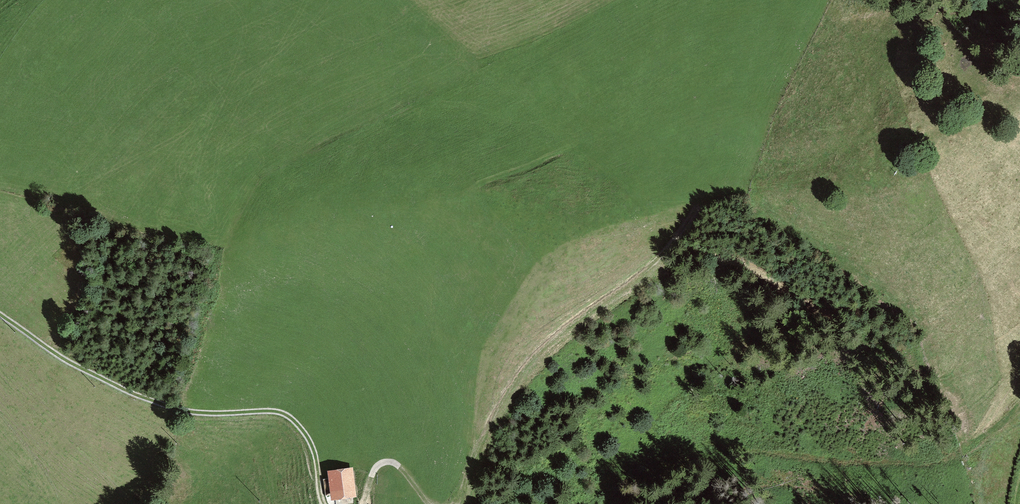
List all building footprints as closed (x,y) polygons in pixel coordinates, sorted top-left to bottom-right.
[(353,469),(328,473),(332,501),(357,498),(353,469)]
